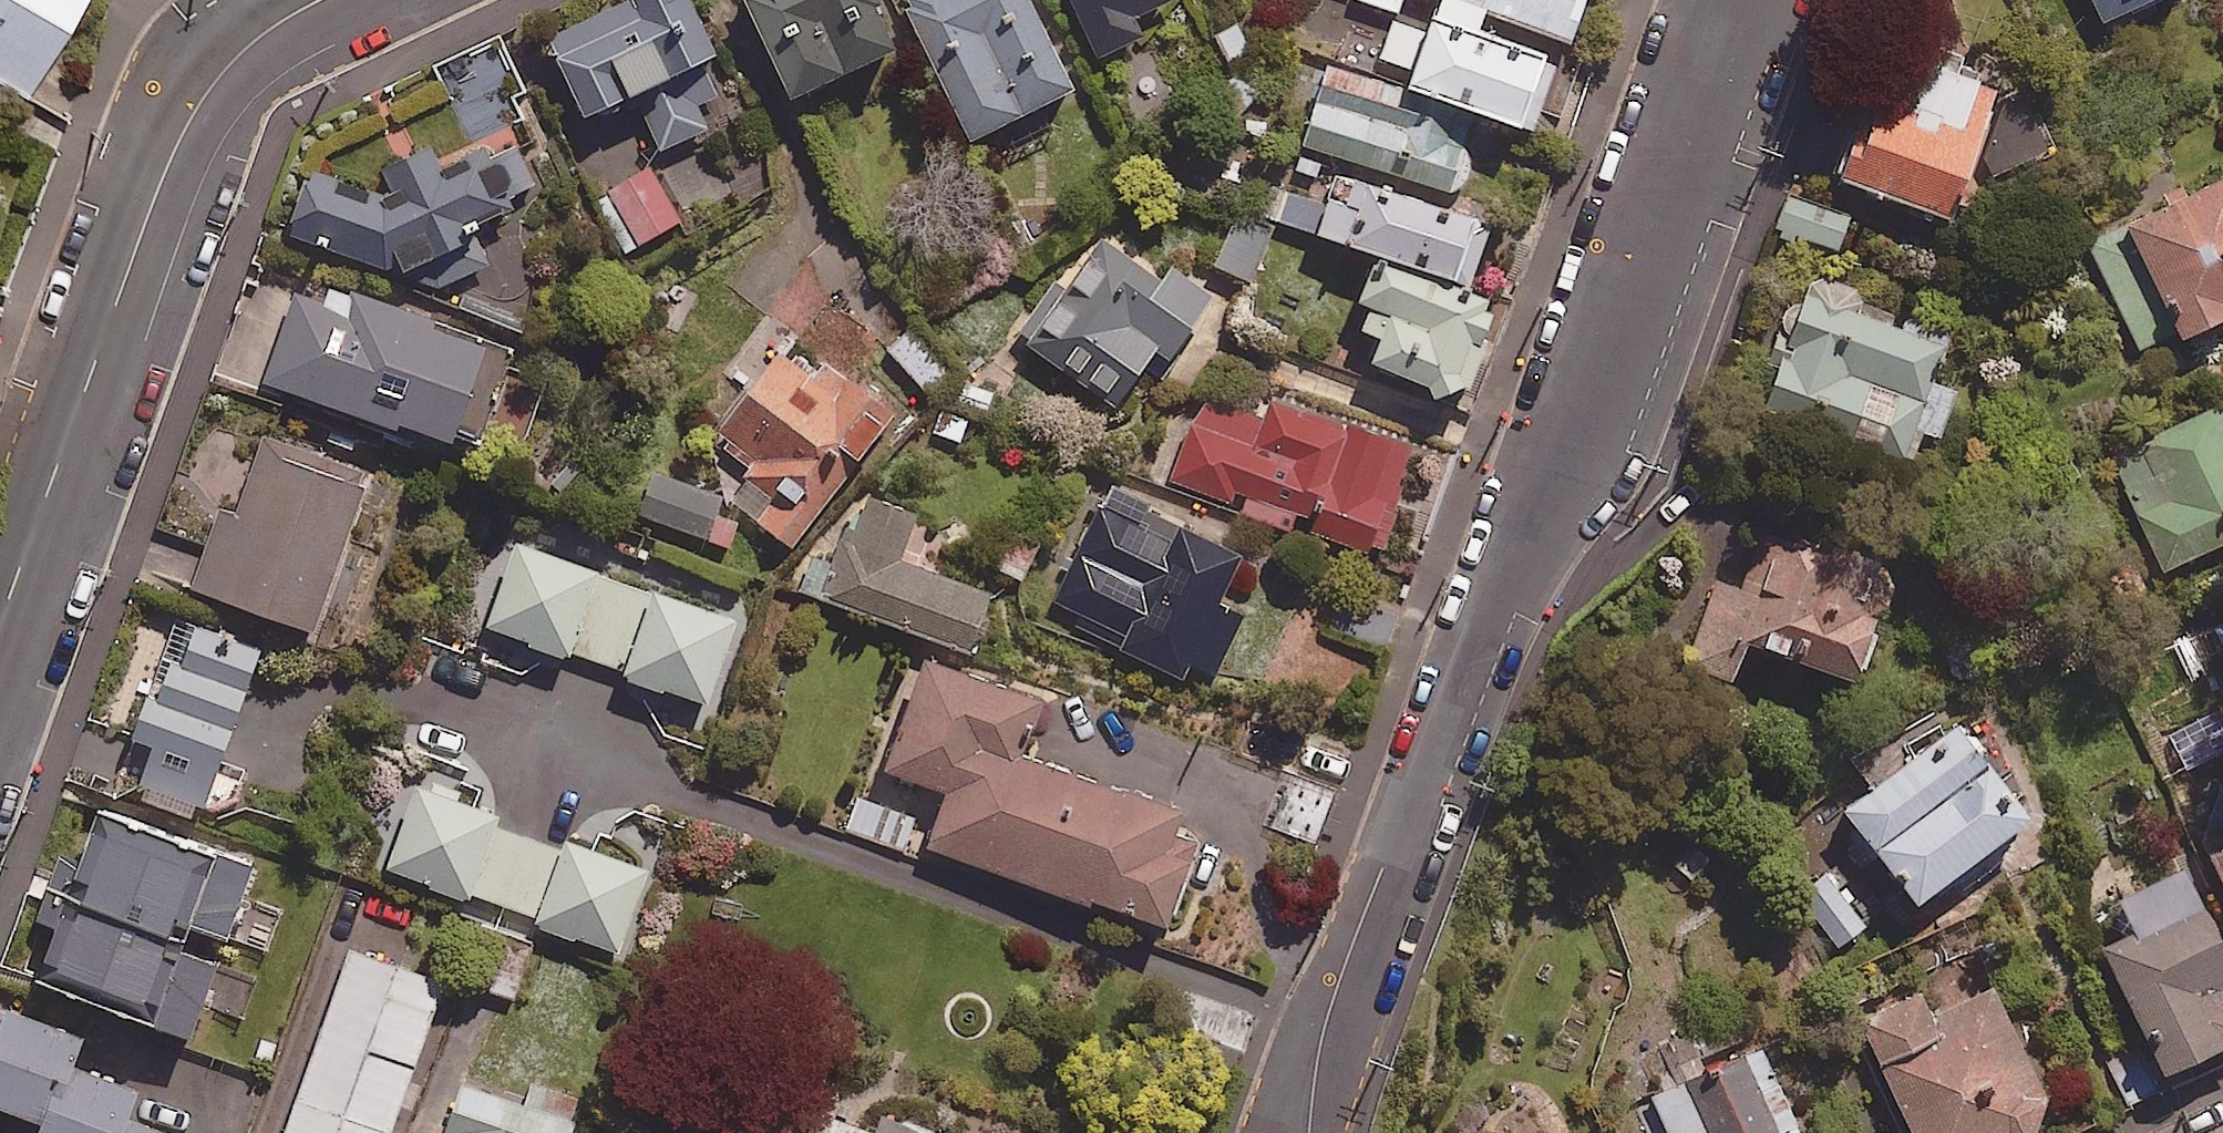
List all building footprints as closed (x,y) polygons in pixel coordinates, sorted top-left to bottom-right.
[(19,91),(73,0),(0,0),(0,79),(19,91)] [(687,0),(604,0),(542,30),(578,105),(624,82),(654,144),(702,121),(691,98),(714,87),(695,48),(707,42),(687,0)] [(871,0),(748,0),(784,85),(889,40),(871,0)] [(964,133),(1070,84),(1031,0),(902,0),(964,133)] [(1094,49),(1138,28),(1129,9),(1147,0),(1071,0),(1094,49)] [(1399,12),(1403,0),(1367,0),(1399,12)] [(1430,1),(1471,17),(1477,1),(1567,36),(1581,0),(1430,0),(1430,1)] [(2102,14),(2131,0),(2094,0),(2102,14)] [(1396,62),(1420,71),(1416,83),(1529,124),(1554,53),(1441,12),(1434,33),(1410,24),(1396,62)] [(282,230),(382,261),(540,182),(508,119),(520,113),(512,95),(524,90),(494,30),(432,61),(474,146),(386,190),(302,164),(282,230)] [(1992,73),(1886,32),(1834,167),(1941,208),(1992,73)] [(1387,82),(1325,62),(1300,140),(1448,188),(1470,121),(1383,93),(1387,82)] [(676,215),(647,162),(611,181),(641,235),(676,215)] [(2084,238),(2141,344),(2222,299),(2222,164),(2084,238)] [(1483,211),(1332,170),(1325,197),(1287,187),(1278,218),(1467,269),(1483,211)] [(1846,212),(1790,193),(1779,225),(1835,244),(1846,212)] [(1270,223),(1236,209),(1214,261),(1248,276),(1270,223)] [(1200,293),(1101,225),(1063,280),(1055,275),(1015,333),(1110,398),(1150,340),(1162,349),(1200,293)] [(1487,292),(1371,261),(1347,353),(1463,383),(1487,292)] [(1859,287),(1799,272),(1764,412),(1904,447),(1910,422),(1937,429),(1949,381),(1929,376),(1943,321),(1856,299),(1859,287)] [(505,344),(294,278),(263,379),(473,444),(505,344)] [(887,417),(784,334),(684,459),(788,542),(887,417)] [(1406,440),(1274,395),(1237,502),(1370,547),(1406,440)] [(2217,402),(2081,463),(2111,531),(2140,519),(2160,563),(2222,535),(2222,415),(2217,402)] [(359,480),(256,444),(233,510),(218,505),(191,582),(309,624),(359,480)] [(720,494),(652,466),(636,507),(703,535),(720,494)] [(1146,497),(1102,478),(1043,612),(1208,685),(1240,611),(1215,600),(1237,550),(1141,508),(1146,497)] [(987,585),(897,552),(909,517),(863,500),(850,536),(818,524),(795,587),(965,648),(987,585)] [(1887,564),(1766,520),(1741,589),(1714,579),(1684,660),(1729,677),(1745,634),(1848,671),(1887,564)] [(593,565),(510,537),(481,622),(565,650),(593,565)] [(731,611),(608,571),(580,655),(703,696),(731,611)] [(170,657),(239,679),(251,640),(182,618),(170,657)] [(170,657),(149,650),(138,687),(227,716),(239,679),(170,657)] [(1036,693),(921,652),(882,762),(943,783),(923,839),(1158,922),(1189,834),(1165,826),(1173,803),(1016,747),(1036,693)] [(227,716),(138,687),(124,728),(146,735),(133,778),(200,800),(227,716)] [(1950,715),(1936,725),(1927,714),(1900,734),(1913,751),(1843,804),(1910,893),(2022,808),(1993,769),(2014,753),(1986,717),(1964,734),(1950,715)] [(1333,791),(1296,779),(1280,827),(1317,839),(1333,791)] [(465,894),(494,809),(411,781),(382,865),(465,894)] [(915,818),(857,797),(847,826),(904,848),(915,818)] [(64,891),(179,935),(185,920),(221,934),(248,862),(96,805),(64,891)] [(2194,825),(2222,886),(2222,811),(2194,825)] [(477,899),(616,947),(646,861),(506,814),(477,899)] [(2222,972),(2222,935),(2186,857),(2114,892),(2129,924),(2100,938),(2159,1064),(2222,1034),(2222,985),(2218,974),(2222,972)] [(179,935),(64,891),(35,970),(186,1027),(215,948),(179,935)] [(528,945),(482,931),(467,981),(513,995),(528,945)] [(349,945),(279,1132),(385,1132),(442,980),(349,945)] [(2039,1092),(1991,981),(1927,1009),(1917,987),(1862,1011),(1914,1132),(1997,1132),(2002,1131),(2008,1132),(2023,1132),(2039,1092)] [(0,1003),(0,1103),(35,1115),(29,1132),(181,1132),(118,1111),(129,1081),(65,1059),(75,1029),(0,1003)] [(1764,1043),(1688,1071),(1691,1076),(1635,1097),(1648,1132),(1770,1132),(1766,1124),(1791,1115),(1764,1043)] [(458,1077),(440,1132),(562,1132),(575,1094),(534,1081),(528,1100),(458,1077)] [(805,1100),(792,1132),(963,1132),(875,1101),(867,1122),(805,1100)] [(731,1125),(728,1132),(754,1132),(731,1125)]
